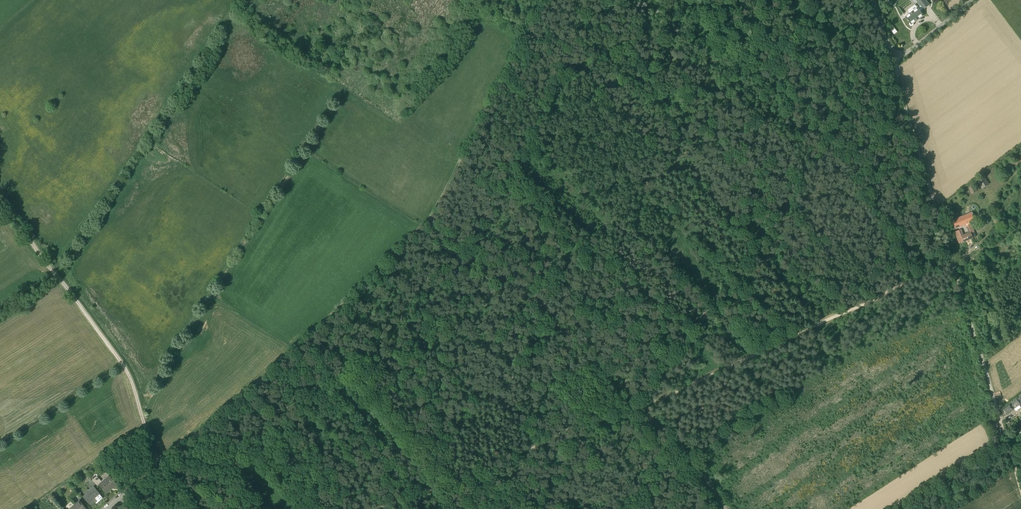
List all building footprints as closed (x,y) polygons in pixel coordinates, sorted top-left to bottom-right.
[(917,2),(920,6),(913,12),(912,10),(909,12),(910,14),(906,17),(908,20),(909,22),(909,21),(910,23),(909,24),(909,25),(910,26),(911,26),(912,26),(913,25),(913,24),(913,23),(923,16),(920,12),(929,5),(925,0),(920,0),(917,2)] [(977,181),(982,189),(989,184),(984,177),(977,181)] [(955,232),(959,243),(976,236),(972,225),(970,222),(974,220),(971,213),(953,221),(956,228),(966,224),(969,233),(961,236),(959,230),(955,232)] [(1009,404),(1002,409),(1006,414),(1013,409),(1020,404),(1016,399),(1010,404),(1009,404)] [(108,475),(104,479),(105,479),(102,482),(99,484),(99,485),(107,493),(116,485),(117,485),(108,475)] [(102,482),(97,476),(92,480),(97,486),(99,485),(99,484),(102,482)] [(93,487),(88,491),(89,491),(83,496),(89,504),(94,500),(93,499),(95,498),(99,494),(95,488),(93,487)] [(49,508),(52,508),(55,507),(49,500),(45,503),(49,508)]
